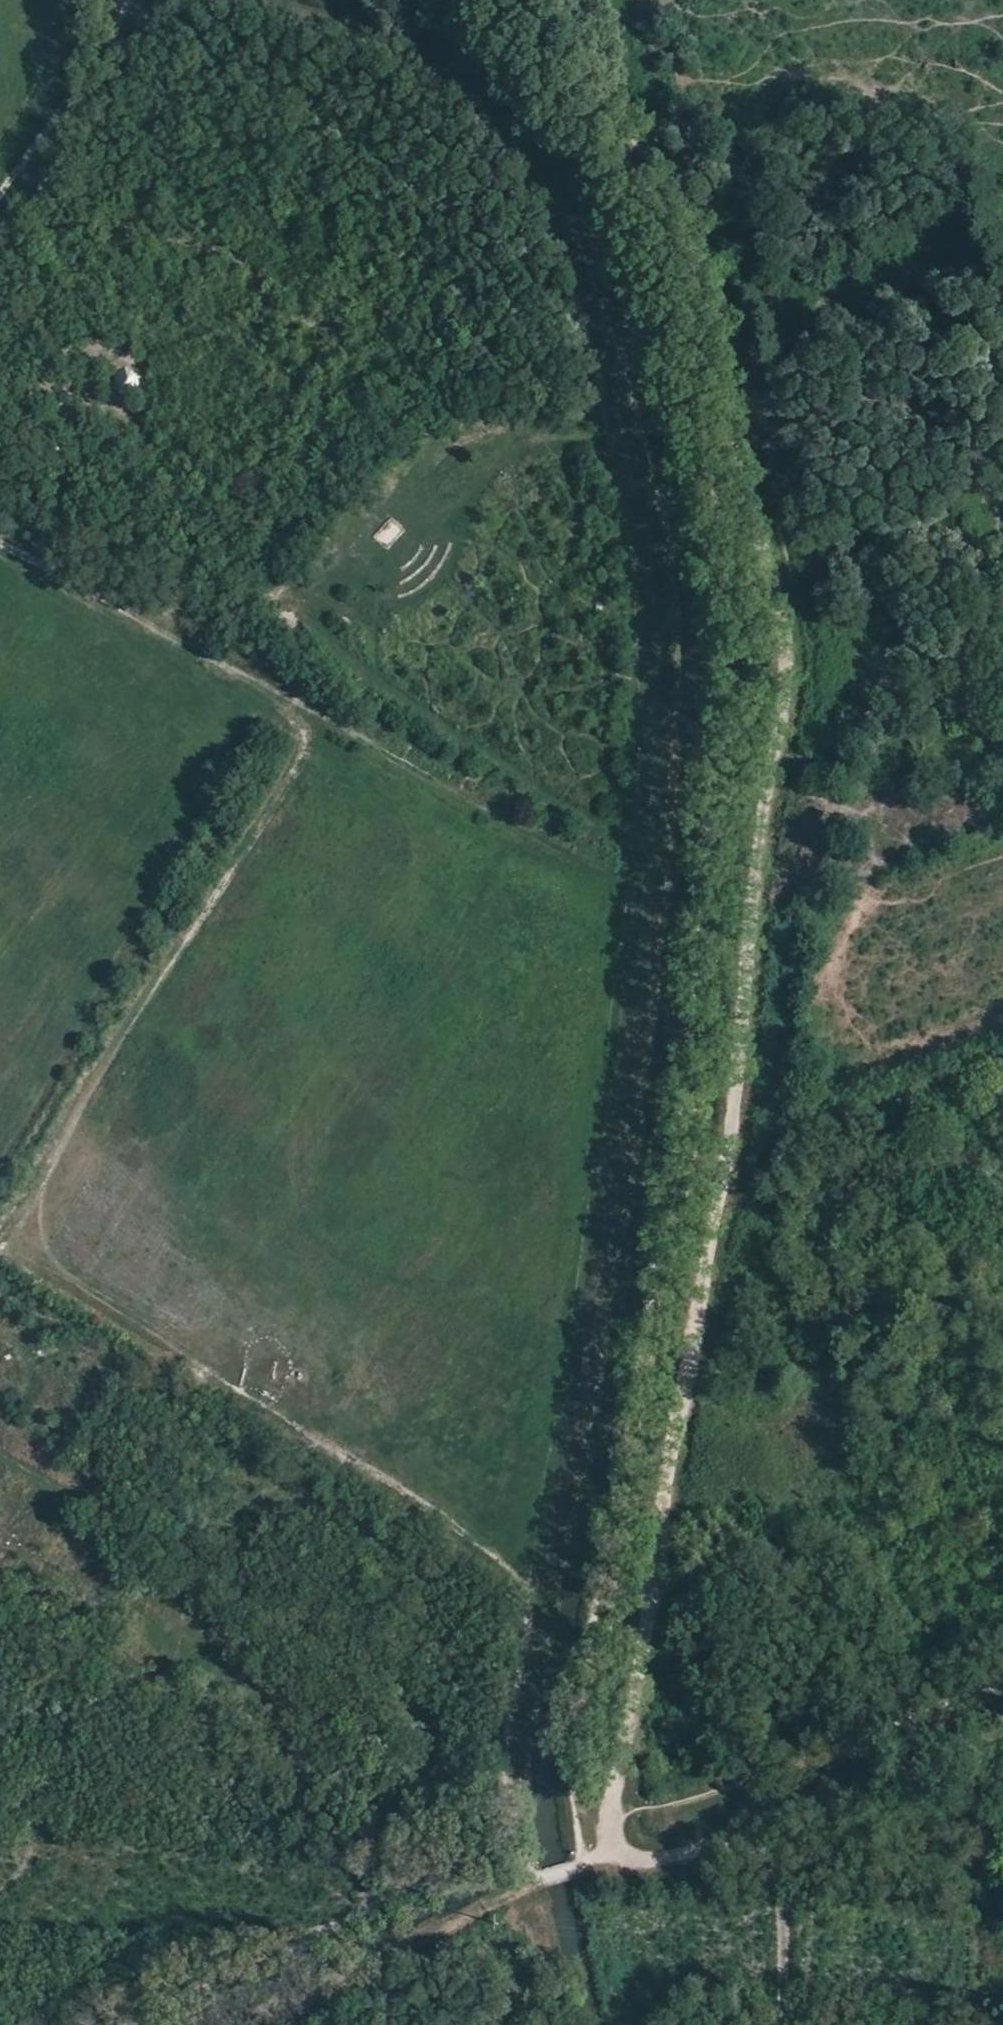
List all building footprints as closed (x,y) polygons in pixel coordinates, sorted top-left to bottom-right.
[(387,514),(370,534),(390,551),(407,530),(387,514)]
